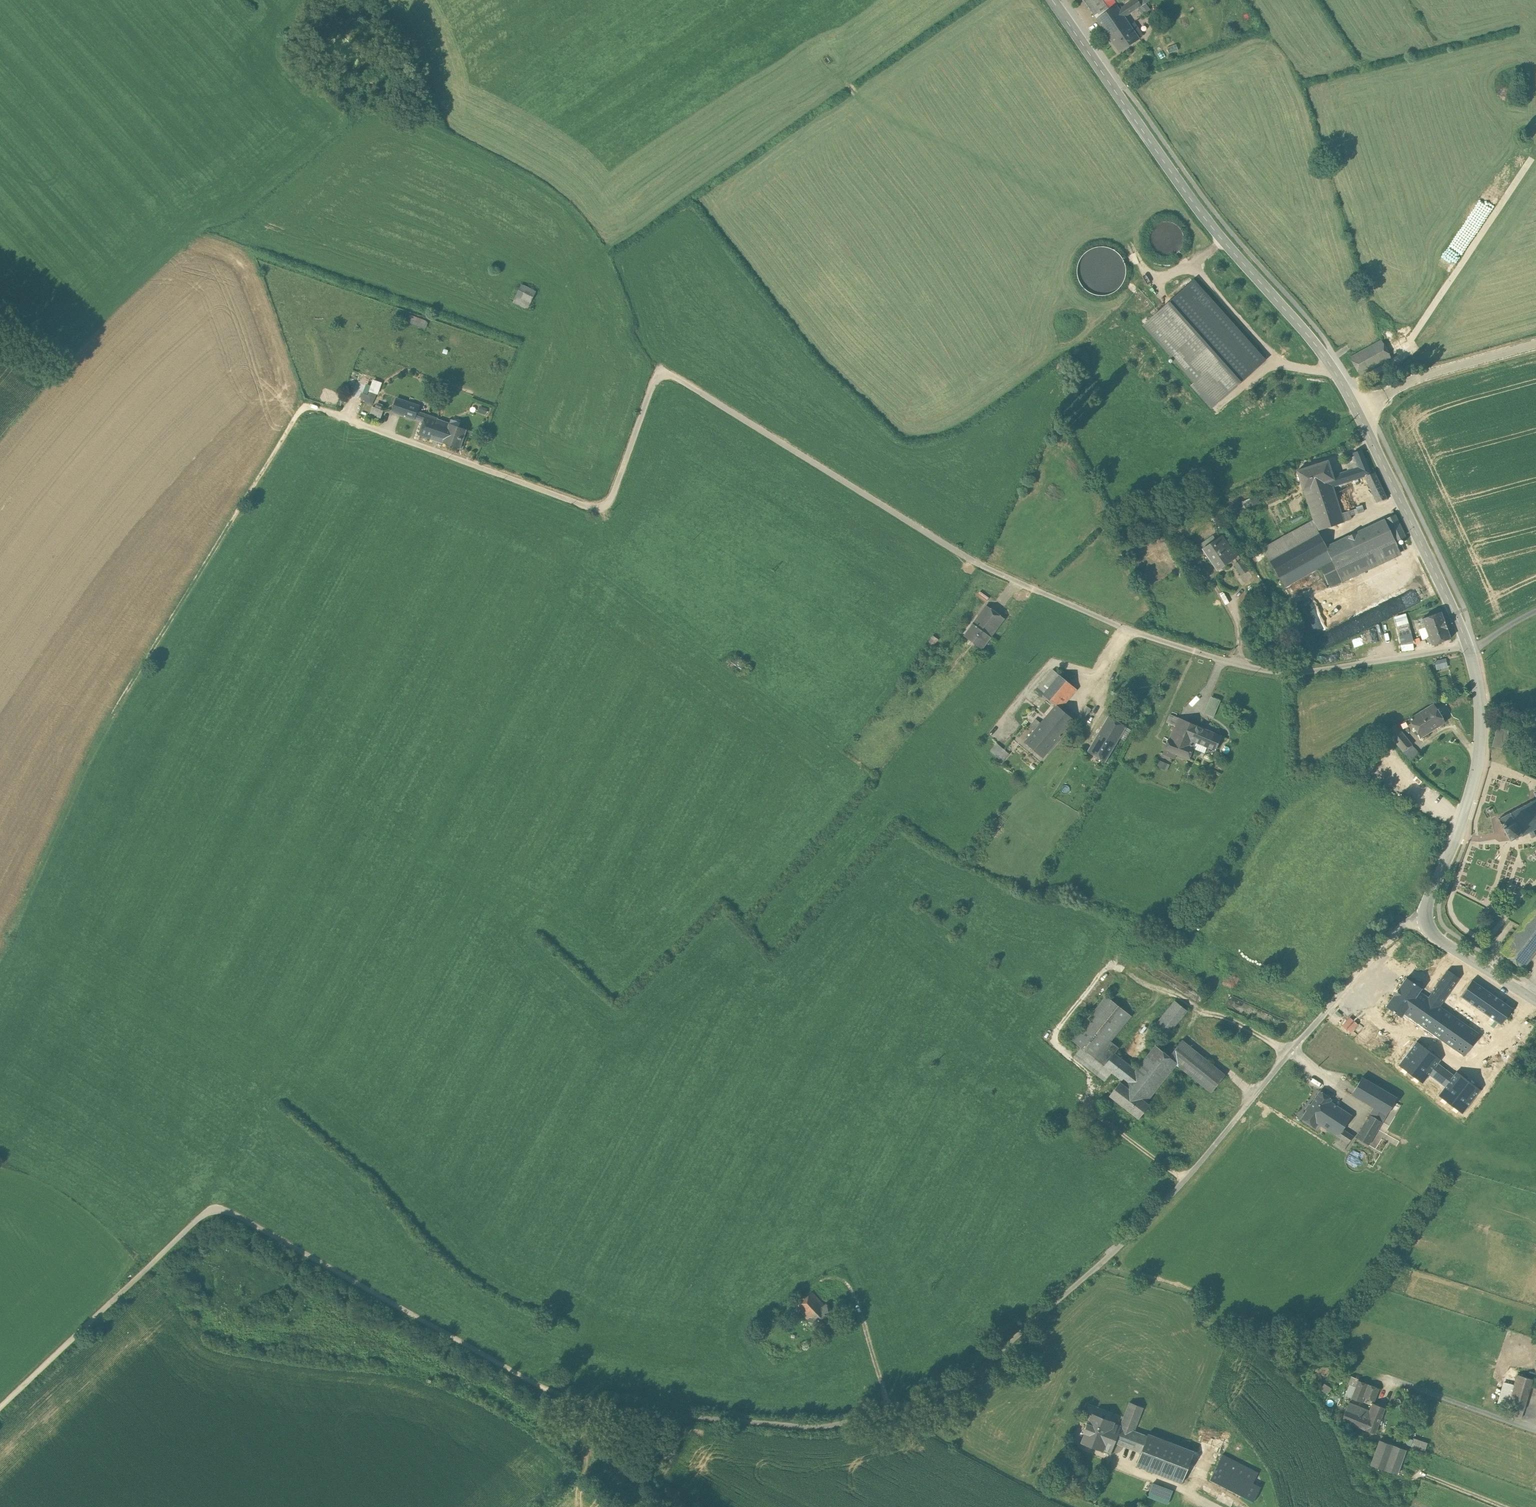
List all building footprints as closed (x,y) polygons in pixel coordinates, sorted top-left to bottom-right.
[(1096,20),(1109,10),(1102,0),(1083,0),(1096,20)] [(1109,10),(1117,5),(1113,0),(1102,0),(1109,10)] [(1119,10),(1125,17),(1141,6),(1137,0),(1133,0),(1119,10)] [(1125,17),(1119,10),(1117,5),(1109,10),(1096,20),(1119,52),(1139,39),(1125,17)] [(1148,238),(1149,244),(1151,250),(1155,254),(1161,257),(1167,257),(1172,256),(1178,253),(1181,249),(1184,243),(1184,237),(1182,231),(1178,226),(1173,223),(1166,222),(1160,223),(1154,226),(1150,232),(1148,238)] [(1101,296),(1108,295),(1115,292),(1120,288),(1124,282),(1126,275),(1126,268),(1124,261),(1121,255),(1116,251),(1110,248),(1104,247),(1098,247),(1092,248),(1086,252),(1081,258),(1078,264),(1077,272),(1078,279),(1082,286),(1087,291),(1094,294),(1101,296)] [(1263,359),(1194,282),(1145,326),(1196,383),(1193,386),(1211,406),(1263,359)] [(540,290),(525,283),(517,301),(532,308),(540,290)] [(424,328),(427,321),(409,313),(406,320),(424,328)] [(1391,357),(1382,340),(1350,357),(1360,375),(1391,357)] [(371,378),(368,384),(364,383),(362,389),(376,394),(381,382),(371,378)] [(359,398),(373,402),(375,394),(361,390),(359,398)] [(431,439),(438,419),(418,412),(419,406),(396,399),(393,411),(422,421),(418,435),(431,439)] [(387,409),(376,405),(373,416),(383,420),(387,409)] [(438,419),(431,439),(460,449),(467,429),(438,419)] [(1362,450),(1353,453),(1354,456),(1344,459),(1348,471),(1332,476),(1334,480),(1331,481),(1333,487),(1365,476),(1371,474),(1370,471),(1362,450)] [(1328,461),(1297,471),(1303,490),(1331,481),(1334,480),(1332,476),(1328,461)] [(1387,498),(1374,470),(1370,471),(1371,474),(1365,476),(1377,502),(1387,498)] [(1331,481),(1303,490),(1313,520),(1317,531),(1317,530),(1344,521),(1351,518),(1349,511),(1342,513),(1333,487),(1331,481)] [(1280,484),(1229,508),(1233,515),(1280,492),(1283,490),(1280,484)] [(1200,491),(1191,496),(1194,502),(1204,497),(1200,491)] [(1365,503),(1372,500),(1369,492),(1362,495),(1365,503)] [(1395,514),(1384,519),(1395,541),(1406,536),(1395,514)] [(1384,519),(1326,546),(1328,550),(1327,551),(1332,561),(1336,569),(1395,541),(1384,519)] [(1313,520),(1262,548),(1284,588),(1321,567),(1332,561),(1327,551),(1328,550),(1326,546),(1317,530),(1317,531),(1313,520)] [(1236,557),(1221,535),(1202,549),(1206,547),(1213,558),(1211,560),(1217,569),(1216,570),(1217,570),(1236,557)] [(1395,541),(1336,569),(1342,582),(1401,554),(1395,541)] [(1248,571),(1240,560),(1234,564),(1242,575),(1248,571)] [(1332,561),(1321,567),(1330,587),(1342,582),(1336,569),(1332,561)] [(1331,621),(1400,595),(1393,575),(1307,608),(1310,614),(1311,613),(1314,621),(1321,618),(1322,621),(1330,618),(1331,621)] [(989,598),(980,591),(977,596),(986,602),(989,598)] [(1004,618),(986,605),(973,623),(991,637),(1004,618)] [(1440,610),(1421,617),(1422,622),(1428,636),(1431,643),(1449,636),(1440,610)] [(1412,633),(1406,614),(1394,618),(1402,643),(1411,641),(1414,641),(1412,633)] [(1422,622),(1416,624),(1422,638),(1428,636),(1422,622)] [(991,637),(973,623),(964,636),(982,649),(991,637)] [(1414,641),(1414,642),(1420,640),(1418,631),(1412,633),(1414,641)] [(938,639),(933,635),(929,642),(934,646),(938,639)] [(1446,659),(1434,662),(1436,670),(1448,667),(1446,659)] [(1053,670),(1035,691),(1041,697),(1043,695),(1059,675),(1053,670)] [(1077,689),(1059,675),(1043,695),(1055,705),(1056,704),(1061,708),(1077,689)] [(1221,701),(1212,697),(1205,714),(1214,718),(1221,701)] [(1061,708),(1056,704),(1055,705),(1041,723),(1040,723),(1059,739),(1075,720),(1061,708)] [(1434,704),(1409,719),(1420,738),(1445,722),(1434,704)] [(1139,714),(1128,707),(1119,722),(1126,726),(1126,727),(1129,729),(1129,730),(1139,714)] [(1178,718),(1171,715),(1168,723),(1175,726),(1178,718)] [(1108,716),(1087,751),(1105,762),(1126,727),(1126,726),(1119,722),(1108,716)] [(1188,722),(1178,718),(1175,726),(1174,728),(1183,732),(1188,722)] [(1059,739),(1040,723),(1041,723),(1036,719),(1030,726),(1034,730),(1024,742),(1043,758),(1059,739)] [(1188,722),(1183,732),(1174,728),(1169,740),(1168,740),(1164,749),(1189,759),(1196,742),(1188,739),(1194,724),(1188,722)] [(1221,736),(1194,724),(1188,739),(1196,742),(1215,750),(1221,736)] [(1396,724),(1387,731),(1411,761),(1420,754),(1396,724)] [(996,756),(1002,748),(996,743),(990,750),(996,756)] [(1002,748),(996,756),(998,758),(1002,761),(1008,753),(1002,748)] [(1168,762),(1160,758),(1157,765),(1166,768),(1168,762)] [(1500,788),(1517,791),(1518,783),(1511,782),(1512,779),(1501,777),(1500,788)] [(1531,802),(1531,801),(1530,801),(1530,803),(1525,806),(1524,804),(1523,805),(1524,806),(1518,809),(1517,808),(1517,810),(1511,813),(1510,812),(1509,812),(1510,814),(1499,819),(1498,819),(1498,820),(1499,820),(1503,828),(1509,840),(1510,840),(1521,834),(1521,835),(1521,837),(1522,837),(1522,835),(1529,832),(1530,834),(1530,833),(1532,837),(1531,838),(1532,838),(1533,837),(1535,835),(1535,800),(1531,802)] [(1530,913),(1520,925),(1500,951),(1523,968),(1535,952),(1535,917),(1530,913)] [(1523,968),(1532,975),(1535,970),(1535,952),(1523,968)] [(1448,970),(1428,997),(1440,1006),(1459,978),(1448,970)] [(1421,988),(1406,977),(1386,1006),(1401,1016),(1403,1013),(1419,991),(1421,988)] [(1511,1008),(1463,982),(1456,995),(1504,1021),(1511,1008)] [(1428,997),(1419,991),(1403,1013),(1464,1056),(1479,1034),(1440,1006),(1428,997)] [(1106,995),(1071,1039),(1081,1047),(1104,1065),(1104,1066),(1114,1053),(1115,1053),(1119,1047),(1111,1041),(1131,1015),(1106,995)] [(1187,1010),(1175,1000),(1155,1026),(1166,1035),(1187,1010)] [(1224,1075),(1181,1041),(1169,1056),(1177,1063),(1178,1064),(1212,1091),(1224,1075)] [(1417,1041),(1399,1065),(1423,1083),(1424,1083),(1431,1072),(1441,1059),(1417,1041)] [(1155,1045),(1136,1069),(1126,1083),(1125,1085),(1146,1102),(1176,1065),(1177,1066),(1178,1064),(1177,1063),(1169,1056),(1155,1045)] [(1104,1065),(1081,1047),(1074,1056),(1105,1080),(1112,1072),(1104,1066),(1104,1065)] [(1115,1053),(1114,1053),(1104,1066),(1112,1072),(1112,1073),(1126,1083),(1136,1070),(1115,1053)] [(1456,1093),(1432,1073),(1431,1072),(1424,1083),(1449,1102),(1456,1093)] [(1396,1095),(1361,1074),(1351,1092),(1373,1105),(1385,1113),(1393,1100),(1396,1095)] [(1449,1102),(1449,1103),(1462,1113),(1485,1084),(1471,1074),(1456,1093),(1449,1102)] [(1125,1085),(1120,1082),(1110,1095),(1138,1118),(1149,1104),(1146,1102),(1125,1085)] [(1333,1101),(1320,1092),(1305,1115),(1331,1133),(1345,1112),(1331,1103),(1333,1101)] [(1385,1113),(1373,1105),(1369,1113),(1381,1120),(1385,1113)] [(1345,1112),(1331,1133),(1336,1136),(1341,1128),(1350,1116),(1345,1112)] [(1381,1120),(1369,1113),(1355,1136),(1368,1143),(1381,1120)] [(1352,1136),(1341,1128),(1336,1136),(1332,1142),(1343,1149),(1352,1136)] [(799,1300),(795,1304),(807,1318),(823,1303),(811,1289),(799,1300)] [(796,1296),(788,1303),(791,1307),(795,1304),(799,1300),(796,1296)] [(823,1303),(807,1318),(816,1328),(835,1312),(826,1301),(823,1303)] [(1533,1379),(1517,1374),(1514,1385),(1508,1406),(1512,1407),(1524,1411),(1531,1386),(1533,1379)] [(1379,1388),(1358,1380),(1355,1387),(1349,1384),(1345,1395),(1359,1401),(1361,1396),(1374,1401),(1379,1388)] [(1514,1385),(1504,1382),(1502,1389),(1498,1403),(1508,1406),(1514,1385)] [(1333,1386),(1329,1383),(1325,1389),(1329,1392),(1332,1388),(1335,1390),(1337,1387),(1334,1384),(1333,1386)] [(1142,1405),(1129,1400),(1123,1417),(1120,1423),(1133,1428),(1142,1405)] [(1370,1410),(1349,1402),(1342,1420),(1374,1433),(1382,1414),(1384,1409),(1384,1407),(1373,1403),(1370,1410)] [(1524,1411),(1512,1407),(1510,1414),(1522,1418),(1524,1411)] [(1114,1420),(1093,1412),(1089,1422),(1087,1421),(1084,1430),(1086,1430),(1082,1440),(1103,1449),(1103,1448),(1114,1420)] [(1120,1423),(1114,1420),(1103,1448),(1110,1451),(1114,1441),(1140,1451),(1146,1433),(1133,1428),(1120,1423)] [(1194,1449),(1147,1431),(1140,1451),(1135,1464),(1181,1481),(1194,1449)] [(1427,1444),(1414,1438),(1411,1446),(1424,1452),(1427,1444)] [(1406,1449),(1379,1440),(1371,1465),(1397,1474),(1406,1449)] [(1257,1471),(1223,1453),(1210,1478),(1244,1496),(1251,1482),(1257,1471)] [(1173,1488),(1152,1479),(1146,1494),(1167,1502),(1173,1488)] [(1260,1486),(1251,1482),(1244,1496),(1253,1500),(1260,1486)] [(1406,1492),(1399,1489),(1395,1498),(1402,1501),(1406,1492)]
